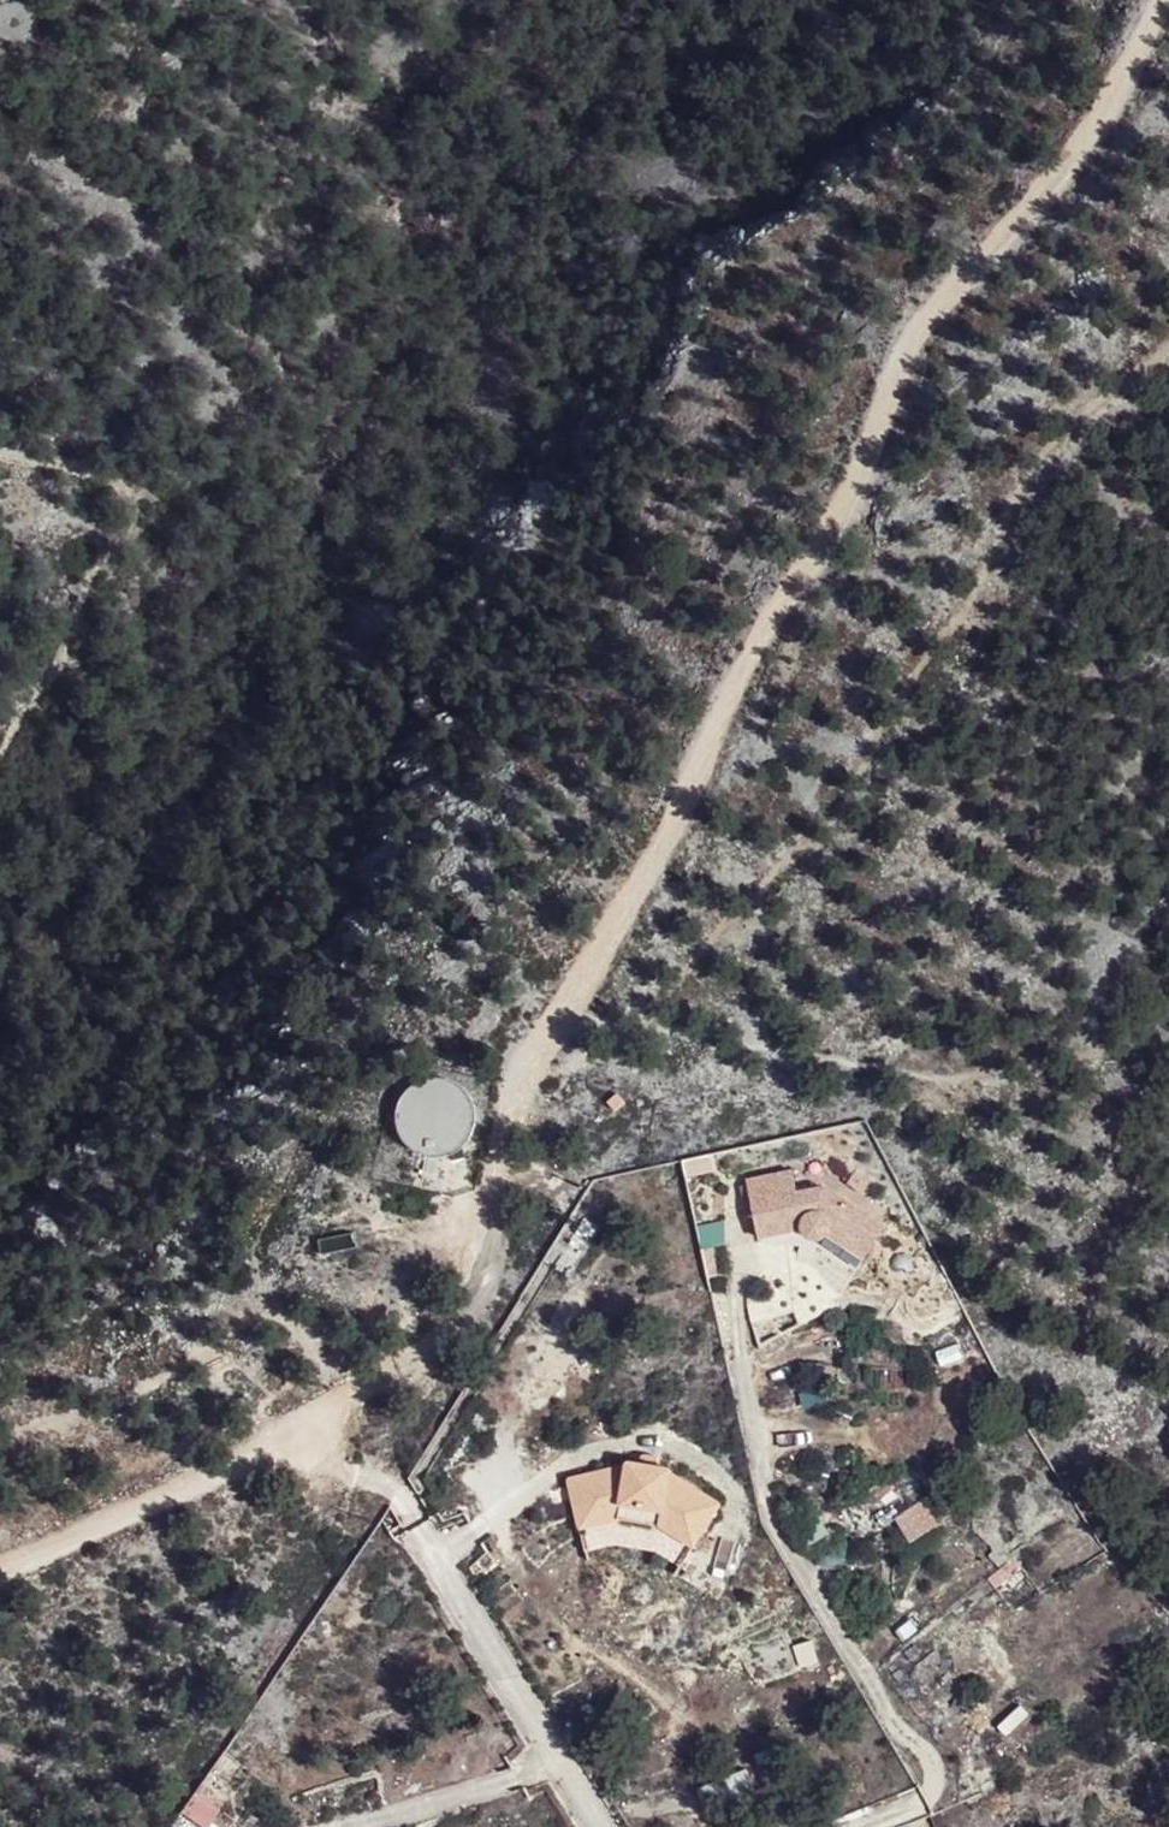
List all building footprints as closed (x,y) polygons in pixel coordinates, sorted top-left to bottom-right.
[(477,1110),(472,1097),(463,1087),(451,1081),(438,1079),(425,1081),(414,1087),(405,1096),(400,1107),(398,1120),(401,1132),(407,1143),(416,1152),(428,1157),(442,1158),(455,1155),(466,1147),(474,1136),(478,1123),(477,1110)] [(793,1169),(746,1177),(757,1235),(801,1227),(802,1230),(802,1233),(804,1236),(806,1238),(809,1239),(811,1239),(813,1239),(816,1239),(819,1237),(821,1236),(823,1232),(864,1258),(884,1226),(824,1186),(798,1191),(793,1169)] [(623,1462),(564,1473),(571,1509),(630,1497),(657,1503),(707,1536),(727,1506),(677,1473),(678,1470),(623,1459),(623,1462)] [(630,1497),(571,1509),(574,1523),(633,1512),(649,1514),(699,1548),(707,1536),(657,1503),(630,1497)] [(771,1746),(754,1752),(764,1780),(782,1774),(771,1746)] [(714,1823),(763,1799),(744,1761),(695,1785),(714,1823)] [(184,1806),(204,1823),(216,1809),(196,1792),(184,1806)]
